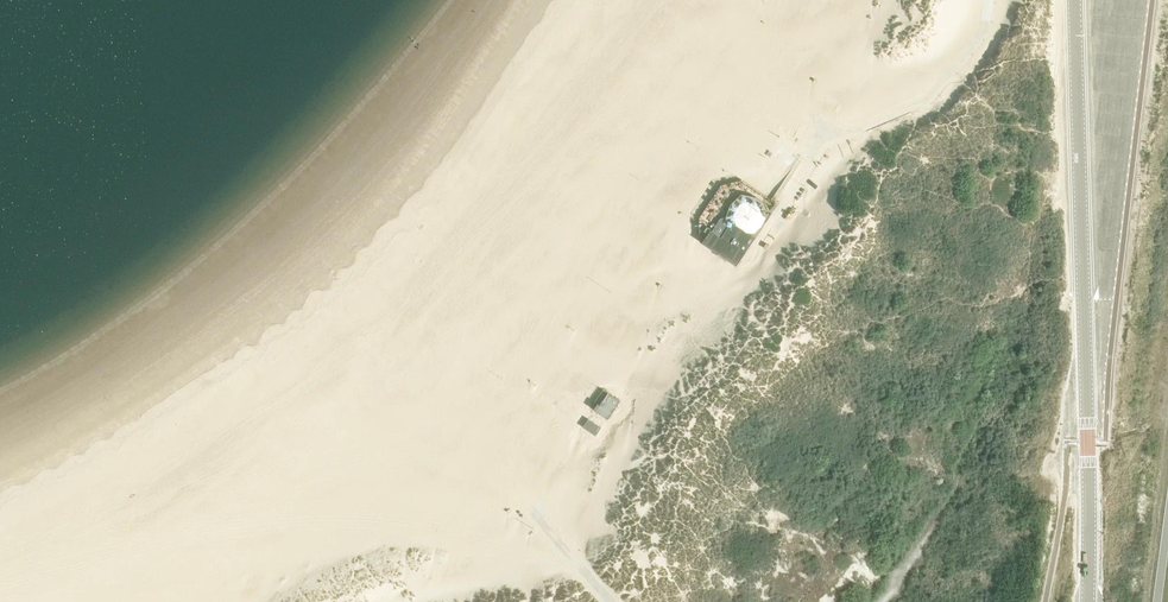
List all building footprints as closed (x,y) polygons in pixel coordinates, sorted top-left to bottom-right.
[(736,268),(778,205),(773,202),(744,182),(721,186),(698,222),(699,225),(698,242),(736,268)] [(608,392),(600,404),(597,402),(593,409),(608,418),(620,400),(608,392)]
